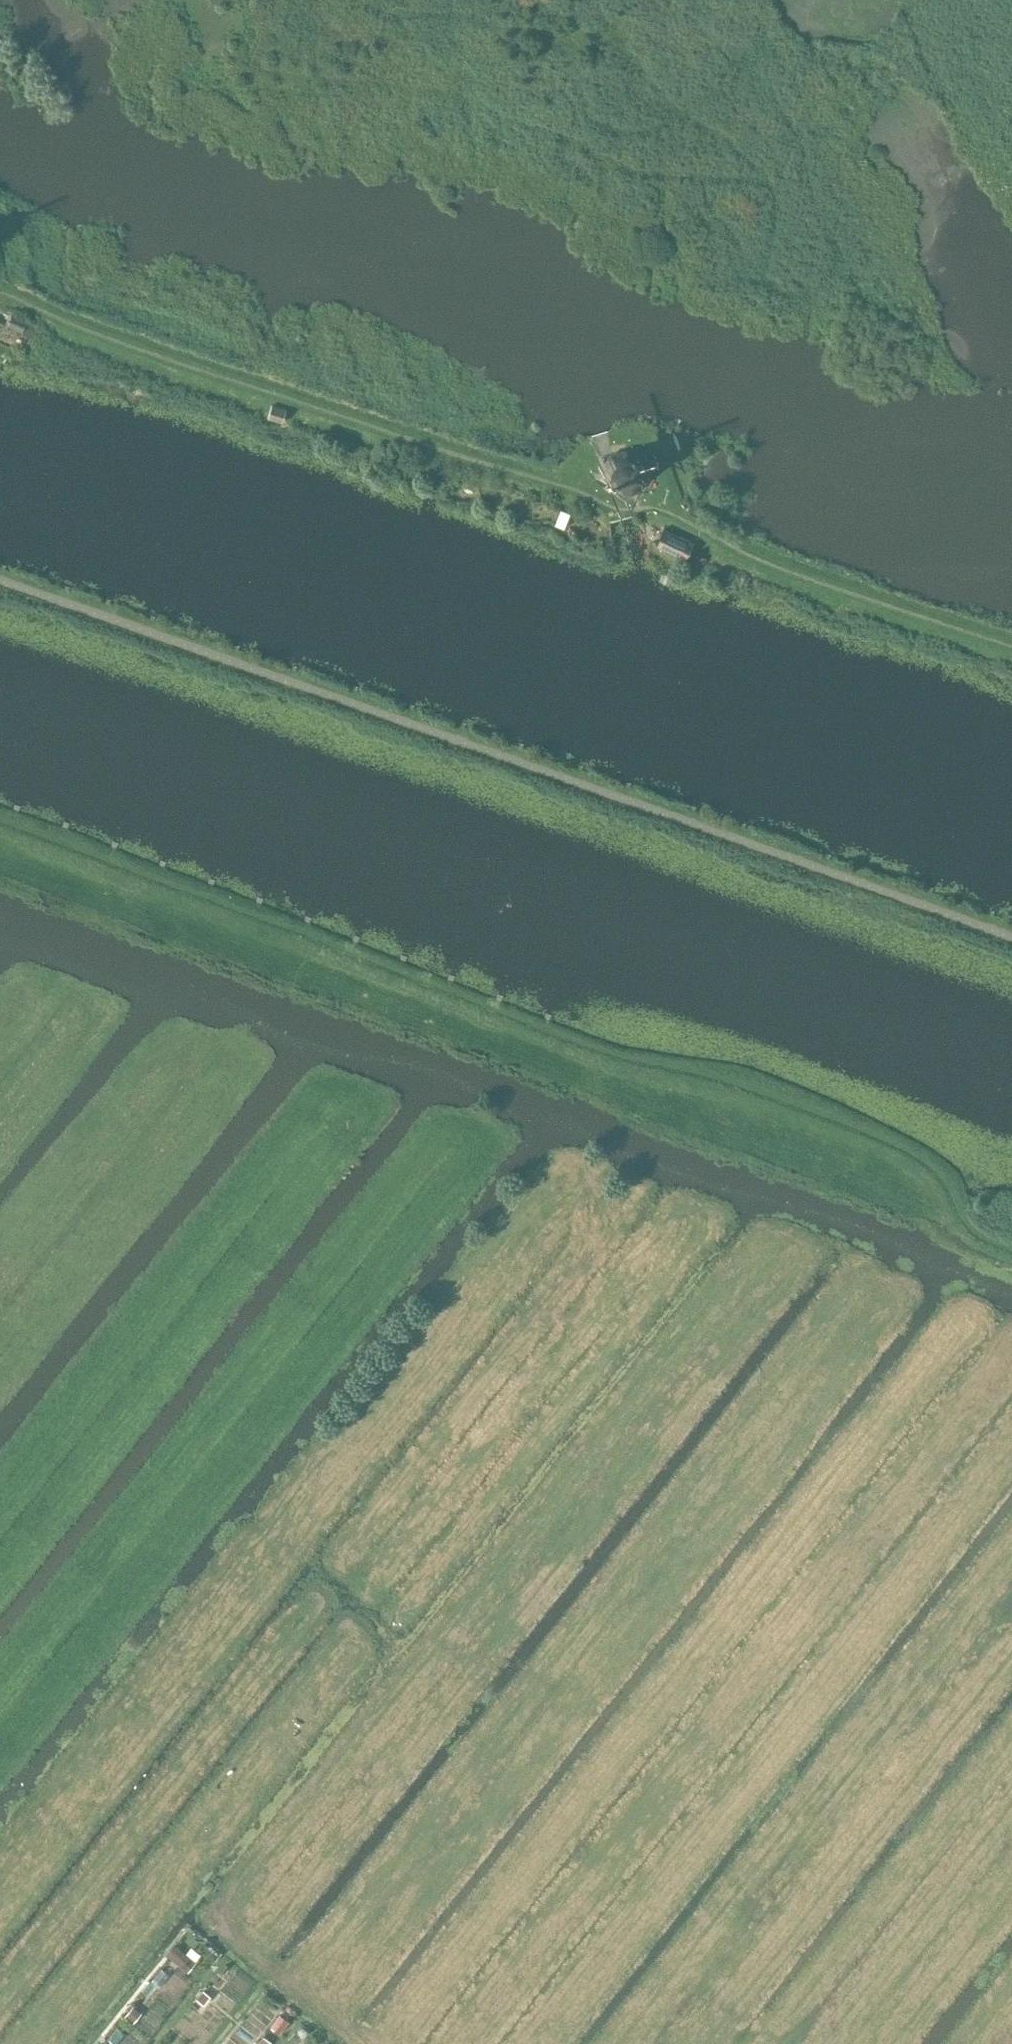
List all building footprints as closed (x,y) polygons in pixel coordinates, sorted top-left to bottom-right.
[(13,315),(8,326),(21,331),(21,333),(34,338),(40,327),(13,315)] [(286,409),(271,405),(268,418),(282,422),(286,409)] [(605,466),(603,480),(621,494),(637,490),(647,473),(642,460),(626,451),(612,454),(605,466)] [(567,516),(560,514),(556,527),(564,528),(567,516)] [(656,545),(684,558),(692,543),(664,529),(656,545)]
